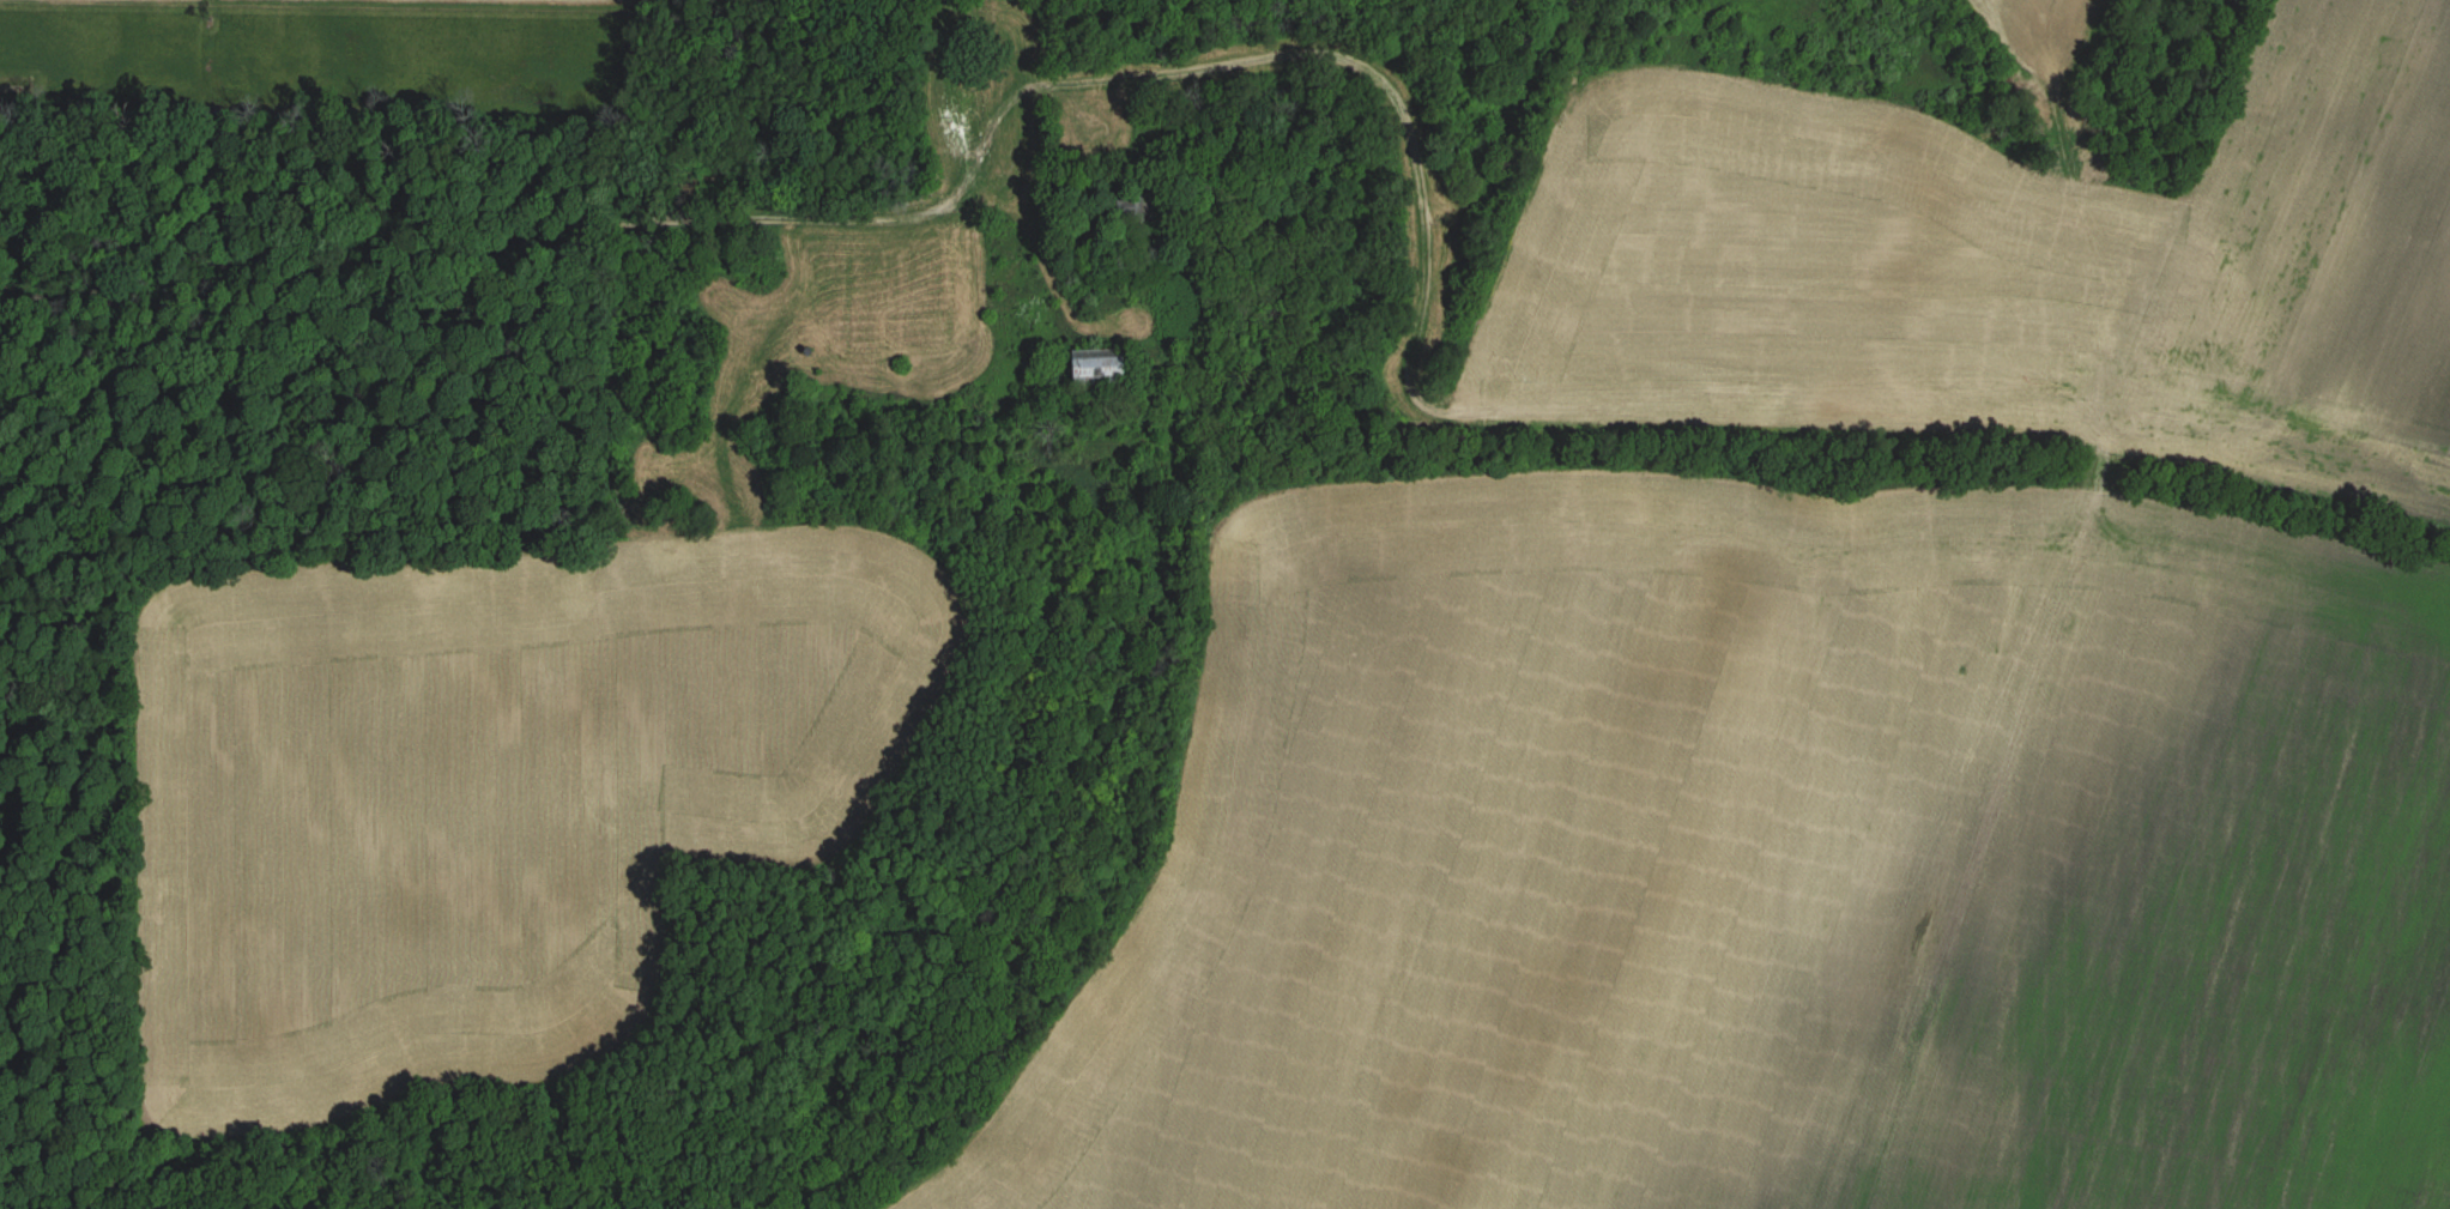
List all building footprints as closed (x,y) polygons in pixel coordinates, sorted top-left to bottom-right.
[(1087,357),(1087,352),(1081,352),(1081,392),(1104,392),(1104,380),(1139,380),(1139,357),(1087,357)]
